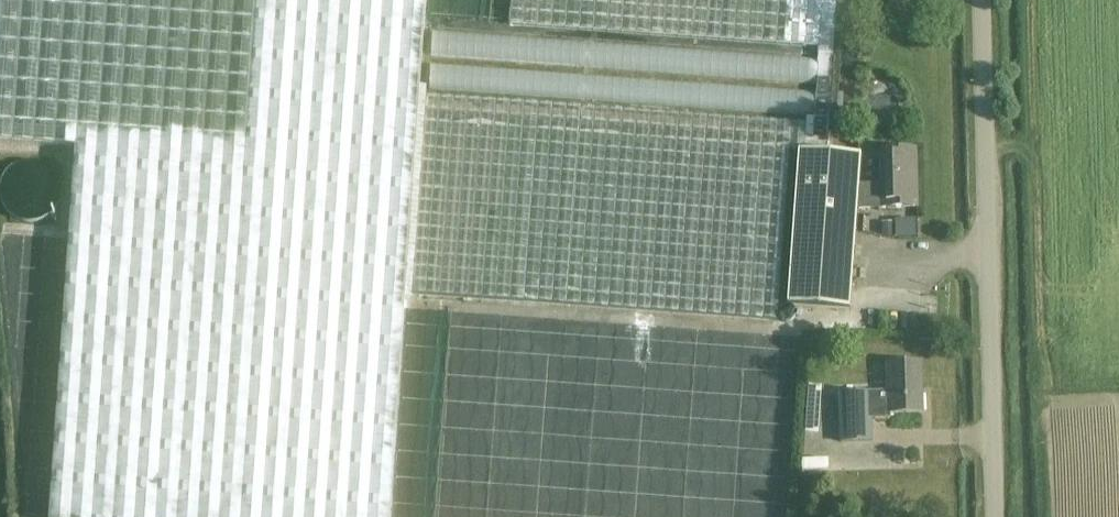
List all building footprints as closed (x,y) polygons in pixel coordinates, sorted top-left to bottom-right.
[(0,9),(0,144),(76,148),(49,516),(390,516),(406,292),(412,293),(777,321),(789,151),(798,152),(786,305),(808,308),(849,310),(857,208),(858,187),(860,156),(827,154),(829,118),(814,117),(806,117),(806,124),(798,123),(425,95),(426,87),(420,87),(426,0),(1,0),(0,9)] [(797,45),(819,46),(822,0),(510,0),(509,24),(797,45)] [(432,31),(431,55),(816,83),(818,58),(432,31)] [(431,64),(429,88),(814,116),(816,92),(431,64)] [(858,187),(857,208),(881,208),(917,207),(916,150),(880,151),(881,186),(858,187)] [(894,237),(894,225),(881,225),(881,237),(894,237)] [(921,363),(899,364),(889,364),(891,396),(842,397),(843,442),(872,441),(871,419),(890,419),(890,413),(923,412),(921,363)]
